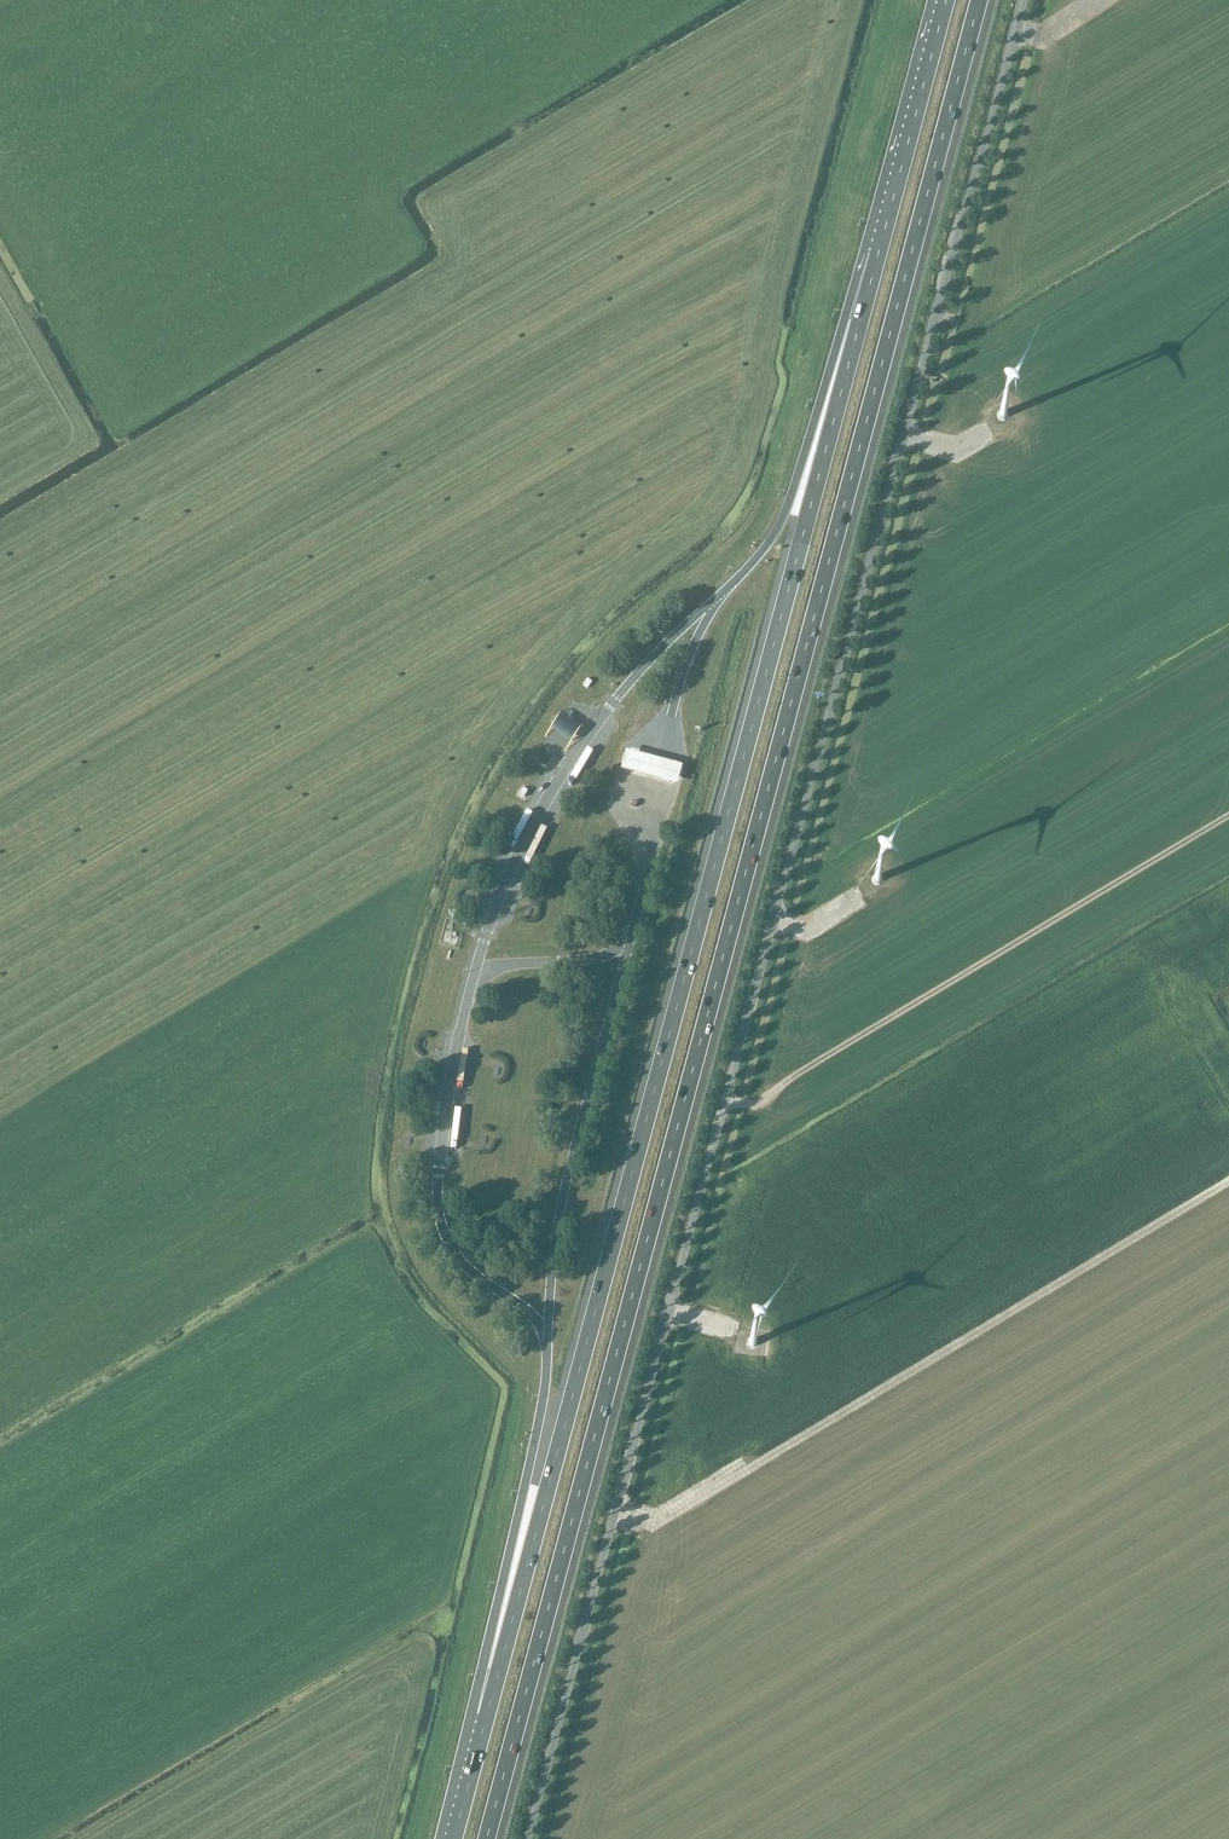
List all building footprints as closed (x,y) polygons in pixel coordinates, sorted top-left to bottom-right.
[(894,118),(895,128),(902,127),(901,117),(894,118)] [(999,414),(999,415),(999,416),(999,417),(1000,417),(1000,418),(1001,418),(1002,419),(1003,419),(1004,419),(1005,419),(1005,418),(1006,418),(1006,417),(1007,417),(1007,416),(1007,415),(1007,414),(1007,413),(1007,412),(1006,412),(1006,411),(1005,411),(1004,411),(1004,410),(1003,410),(1002,410),(1002,411),(1001,411),(1000,411),(1000,412),(999,413),(999,414)] [(925,468),(916,479),(923,484),(931,472),(925,468)] [(572,721),(563,714),(552,730),(563,737),(572,743),(583,728),(572,721)] [(683,770),(626,754),(621,774),(678,789),(683,770)] [(523,788),(520,794),(525,797),(528,791),(523,788)] [(874,879),(874,880),(874,881),(874,882),(875,882),(875,883),(876,883),(877,883),(877,884),(878,884),(879,883),(880,883),(881,882),(882,881),(882,880),(882,879),(882,878),(882,877),(881,877),(881,876),(880,876),(879,875),(878,875),(877,875),(876,875),(876,876),(875,876),(875,877),(874,877),(874,878),(874,879)] [(748,1343),(748,1344),(749,1345),(749,1346),(750,1346),(750,1347),(751,1347),(752,1347),(753,1347),(754,1347),(755,1347),(755,1346),(756,1346),(756,1345),(757,1344),(757,1343),(757,1342),(756,1342),(756,1341),(756,1340),(755,1340),(755,1339),(754,1339),(753,1339),(752,1339),(751,1339),(750,1339),(750,1340),(749,1340),(749,1341),(749,1342),(748,1342),(748,1343)]
